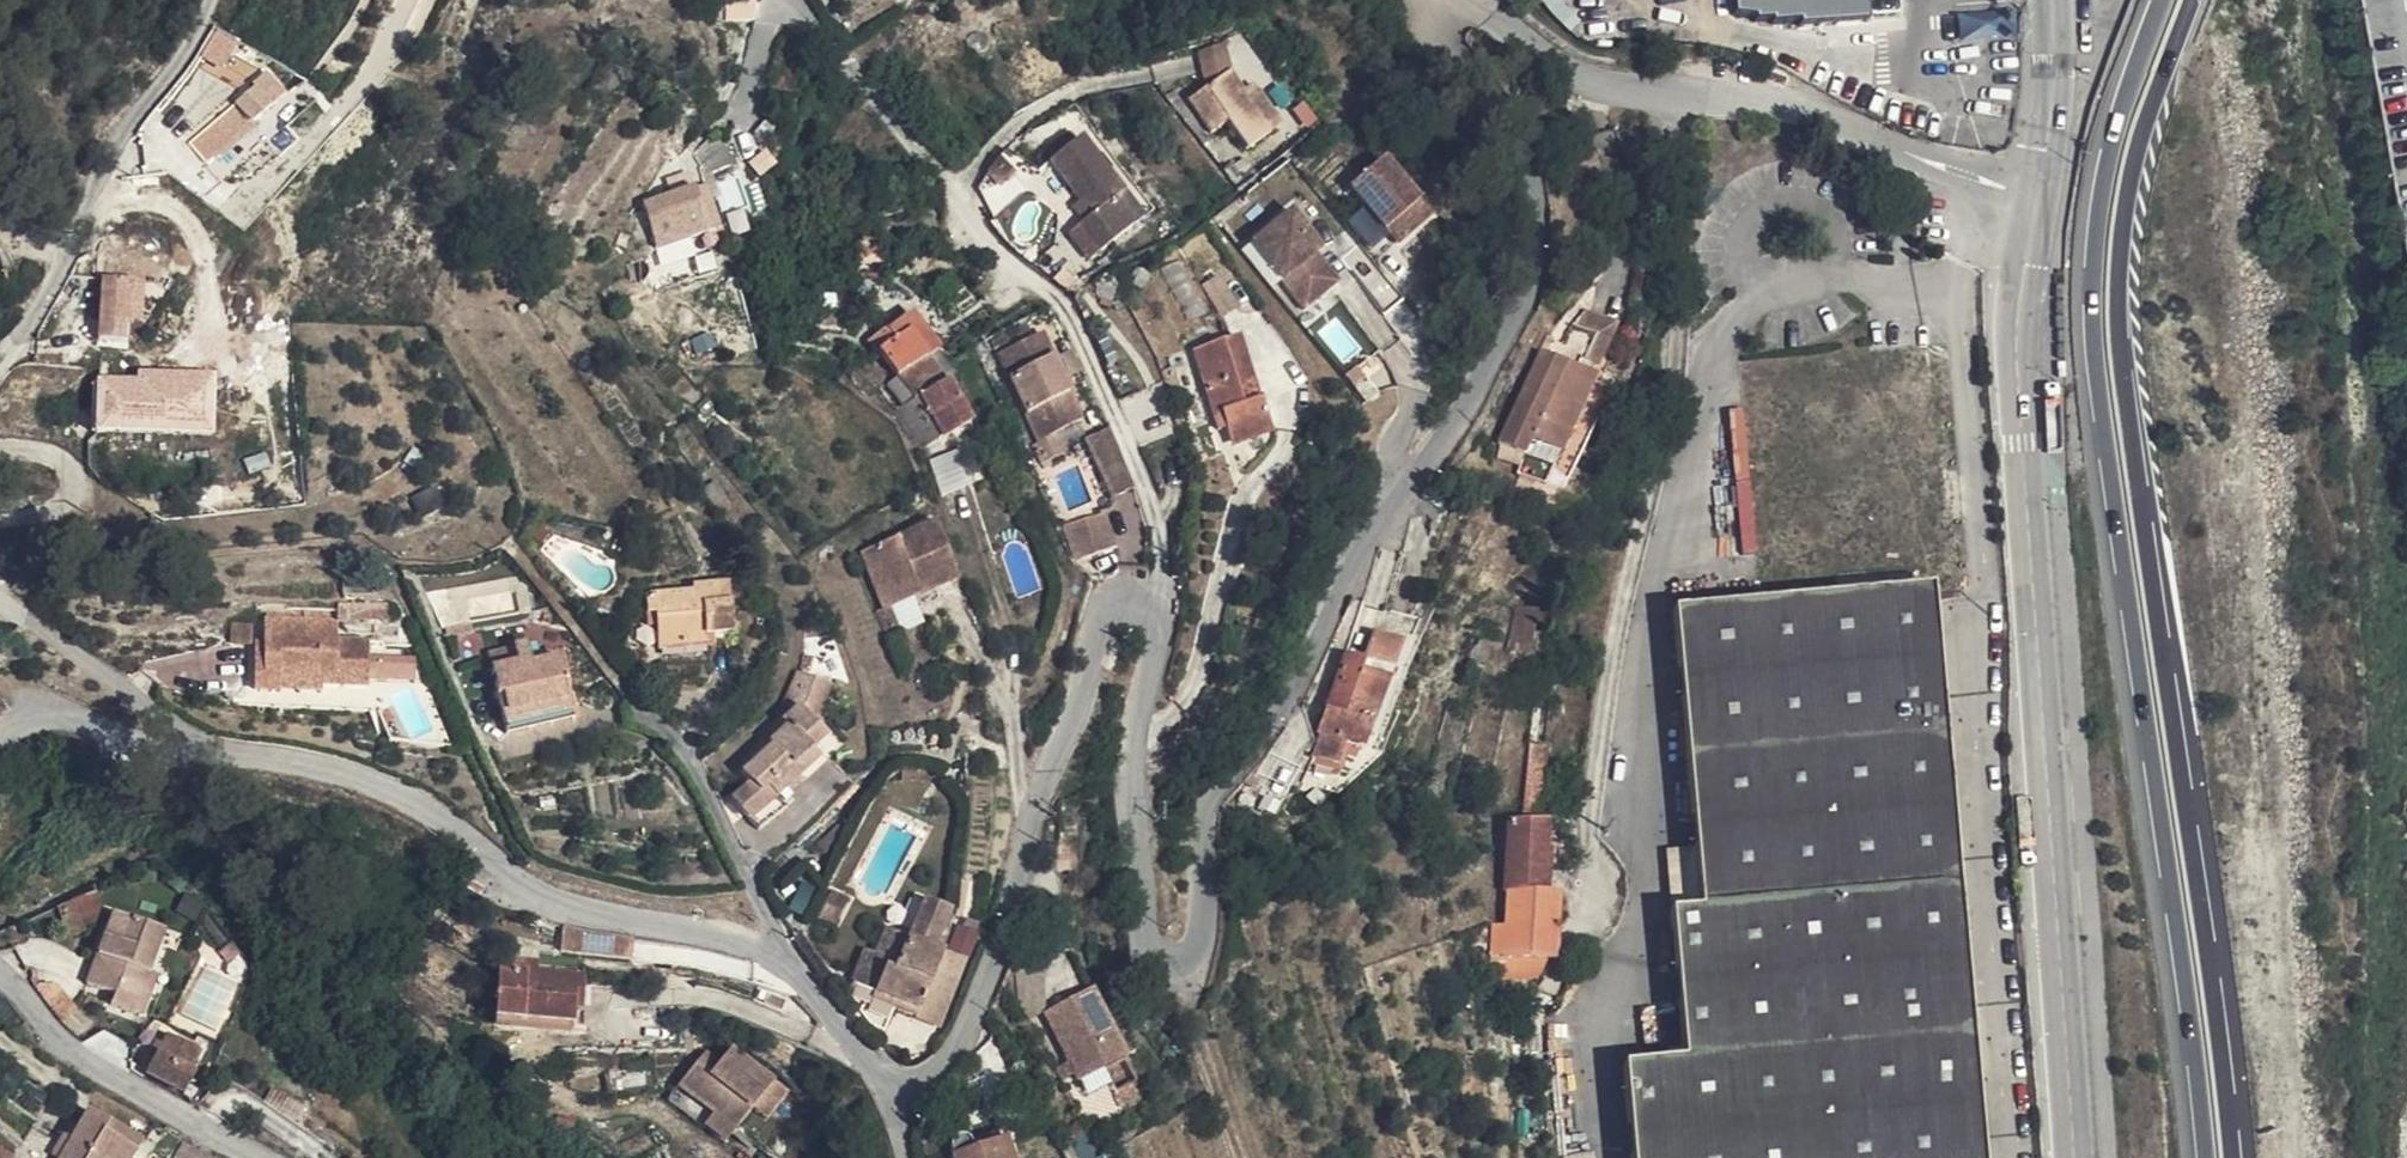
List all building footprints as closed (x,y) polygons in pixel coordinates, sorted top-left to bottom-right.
[(755,15),(756,0),(729,0),(728,14),(755,15)] [(1781,22),(1796,21),(1796,27),(1861,23),(1860,0),(1779,0),(1781,22)] [(1861,23),(1862,30),(1885,28),(1882,0),(1860,0),(1861,23)] [(971,35),(970,40),(976,49),(980,49),(984,50),(987,47),(990,46),(991,44),(993,39),(992,37),(991,33),(990,31),(987,29),(985,28),(982,27),(979,28),(976,29),(973,32),(971,35)] [(1625,39),(1636,41),(1637,29),(1626,27),(1625,39)] [(1637,29),(1636,41),(1648,43),(1649,31),(1637,29)] [(1229,73),(1223,50),(1200,55),(1207,80),(1229,73)] [(283,88),(266,67),(250,79),(265,101),(283,88)] [(1272,133),(1243,93),(1229,74),(1192,99),(1215,131),(1230,121),(1249,148),(1272,133)] [(712,100),(724,106),(734,83),(713,76),(712,100)] [(1252,87),(1243,93),(1272,133),(1281,127),(1252,87)] [(1177,92),(1167,98),(1203,145),(1212,139),(1177,92)] [(1304,124),(1313,119),(1301,106),(1294,112),(1304,124)] [(783,132),(768,117),(755,132),(769,147),(783,132)] [(724,145),(713,132),(696,149),(703,173),(730,163),(724,145)] [(769,147),(755,132),(736,137),(748,172),(783,161),(769,147)] [(1085,222),(1078,228),(1099,254),(1145,219),(1081,139),(1053,163),(1082,201),(1094,217),(1085,222)] [(1020,159),(1007,171),(1016,182),(1029,172),(1020,159)] [(1227,177),(1238,169),(1236,167),(1225,174),(1227,177)] [(709,232),(719,229),(706,185),(695,189),(709,232)] [(1346,215),(1388,263),(1400,250),(1395,242),(1410,228),(1376,188),(1346,215)] [(658,248),(709,232),(695,189),(644,205),(658,248)] [(1074,208),(1085,222),(1094,217),(1082,201),(1074,208)] [(1099,254),(1078,228),(1070,234),(1092,260),(1099,254)] [(1400,250),(1388,263),(1395,271),(1424,244),(1410,228),(1395,242),(1400,250)] [(888,229),(863,229),(863,248),(863,252),(888,252),(888,229)] [(1283,309),(1322,279),(1288,235),(1248,265),(1283,309)] [(936,258),(912,257),(913,267),(936,267),(936,258)] [(1057,280),(1067,288),(1078,281),(1065,271),(1057,280)] [(1400,332),(1354,276),(1339,287),(1384,343),(1400,332)] [(106,311),(135,341),(134,285),(107,283),(106,311)] [(876,308),(876,290),(861,289),(828,286),(827,304),(876,308)] [(814,297),(811,303),(820,306),(822,300),(814,297)] [(120,343),(93,315),(94,343),(120,343)] [(918,324),(879,352),(894,377),(926,354),(936,346),(918,324)] [(1014,331),(996,340),(1004,355),(1022,346),(1014,331)] [(1545,364),(1564,377),(1581,388),(1606,348),(1581,332),(1571,334),(1562,337),(1545,364)] [(1036,378),(1018,389),(1040,440),(1064,429),(1082,422),(1044,336),(1022,346),(1036,378)] [(950,368),(936,346),(926,354),(939,376),(950,368)] [(1022,346),(1004,355),(1018,389),(1036,378),(1022,346)] [(1221,441),(1227,457),(1264,444),(1256,417),(1252,418),(1229,350),(1184,365),(1213,444),(1221,441)] [(926,354),(894,377),(910,402),(943,383),(939,376),(926,354)] [(1537,378),(1557,390),(1564,377),(1545,364),(1537,378)] [(1574,401),(1557,390),(1537,378),(1522,368),(1472,455),(1505,476),(1522,488),(1574,401)] [(99,432),(215,431),(214,372),(98,374),(99,432)] [(1590,431),(1613,380),(1601,375),(1578,425),(1590,431)] [(882,386),(898,408),(910,402),(894,377),(882,386)] [(898,408),(892,412),(910,444),(914,444),(923,441),(925,447),(967,424),(943,383),(910,402),(898,408)] [(1758,551),(1748,405),(1732,407),(1742,552),(1758,551)] [(1064,429),(1040,440),(1035,442),(1044,466),(1073,453),(1064,429)] [(702,494),(703,495),(713,509),(724,501),(713,485),(702,494)] [(726,504),(715,512),(726,529),(737,520),(726,504)] [(1105,513),(1067,521),(1075,559),(1111,550),(1105,513)] [(864,561),(885,617),(889,615),(911,605),(916,619),(938,609),(934,597),(950,588),(929,535),(864,561)] [(655,622),(657,648),(732,643),(726,578),(691,579),(690,586),(646,590),(648,623),(655,622)] [(1673,620),(1699,918),(1670,920),(1683,1072),(1624,1076),(1631,1157),(1982,1157),(1934,599),(1673,620)] [(376,603),(376,620),(391,619),(391,602),(376,603)] [(352,620),(376,620),(376,603),(353,603),(352,620)] [(1538,648),(1543,610),(1519,607),(1514,644),(1538,648)] [(889,615),(885,617),(878,620),(890,647),(900,643),(889,615)] [(329,634),(330,624),(299,620),(298,629),(329,634)] [(1485,660),(1509,665),(1515,628),(1492,622),(1485,660)] [(350,638),(352,627),(330,624),(329,634),(350,638)] [(262,626),(234,627),(235,646),(263,645),(262,626)] [(349,654),(350,638),(329,634),(298,629),(279,626),(272,669),(263,667),(259,698),(287,703),(290,684),(334,691),(334,699),(376,707),(384,660),(349,654)] [(1361,646),(1352,675),(1382,687),(1391,659),(1361,646)] [(498,662),(497,648),(471,652),(473,665),(498,662)] [(1349,683),(1352,675),(1337,669),(1295,775),(1319,785),(1331,757),(1352,766),(1378,696),(1349,683)] [(515,696),(521,739),(596,729),(590,694),(559,698),(555,673),(542,675),(544,694),(515,696)] [(512,679),(515,696),(544,694),(542,675),(512,679)] [(1382,687),(1352,675),(1349,683),(1378,696),(1382,687)] [(800,707),(817,724),(829,691),(802,676),(789,702),(798,708),(800,707)] [(333,710),(334,699),(334,691),(290,684),(287,703),(333,710)] [(829,738),(817,724),(800,707),(798,708),(784,722),(789,727),(773,743),(775,745),(746,774),(756,784),(737,801),(763,831),(789,808),(779,796),(820,760),(814,753),(829,738)] [(1550,745),(1530,743),(1524,808),(1546,810),(1550,745)] [(901,782),(900,772),(883,773),(883,783),(901,782)] [(1504,927),(1491,924),(1488,956),(1506,961),(1502,977),(1538,982),(1545,974),(1543,967),(1557,966),(1561,897),(1550,896),(1549,824),(1507,820),(1503,892),(1504,927)] [(837,840),(843,832),(839,828),(819,845),(826,853),(838,842),(837,840)] [(815,914),(827,921),(840,898),(830,892),(815,914)] [(101,919),(90,894),(58,908),(68,932),(101,919)] [(859,1028),(883,1039),(892,1010),(914,1017),(937,956),(926,952),(940,915),(918,904),(901,942),(879,933),(870,959),(859,954),(841,1009),(858,1016),(859,1028)] [(101,919),(73,990),(99,1000),(95,1010),(125,1021),(158,941),(101,919)] [(944,952),(962,959),(974,928),(961,922),(957,930),(953,929),(944,952)] [(625,967),(627,944),(558,933),(554,956),(625,967)] [(530,979),(532,968),(505,964),(504,975),(530,979)] [(573,1007),(577,985),(530,979),(504,975),(494,973),(488,1019),(564,1031),(567,1006),(573,1007)] [(77,1007),(57,987),(39,988),(67,1017),(77,1007)] [(1079,990),(1058,1001),(1062,1006),(1086,1005),(1079,990)] [(1086,1005),(1062,1006),(1053,1010),(1076,1057),(1081,1067),(1085,1077),(1093,1073),(1108,1065),(1131,1055),(1106,1004),(1086,1005)] [(155,1064),(151,1062),(142,1079),(180,1102),(191,1085),(184,1081),(196,1061),(166,1045),(159,1056),(155,1064)] [(149,1061),(151,1062),(155,1064),(159,1056),(155,1053),(149,1061)] [(1076,1057),(1064,1063),(1069,1073),(1081,1067),(1076,1057)] [(685,1078),(682,1059),(663,1061),(666,1081),(685,1078)] [(1130,1107),(1108,1065),(1093,1073),(1114,1116),(1130,1107)] [(609,1088),(606,1068),(581,1072),(583,1091),(609,1088)] [(707,1111),(724,1089),(701,1074),(685,1095),(707,1111)] [(57,1157),(122,1157),(125,1153),(93,1135),(97,1125),(78,1116),(63,1145),(57,1157)] [(93,1135),(125,1153),(130,1143),(97,1125),(93,1135)] [(996,1136),(998,1143),(1003,1138),(1004,1134),(1003,1130),(1000,1127),(996,1127),(991,1128),(993,1137),(996,1136)] [(961,1140),(963,1148),(993,1137),(991,1128),(961,1140)] [(941,1144),(945,1155),(963,1148),(961,1140),(957,1136),(952,1132),(949,1132),(945,1134),(942,1139),(941,1144)] [(945,1155),(944,1156),(944,1157),(1004,1157),(998,1143),(996,1136),(993,1137),(963,1148),(945,1155)] [(179,1138),(169,1157),(204,1157),(207,1151),(179,1138)] [(63,1145),(54,1139),(44,1157),(57,1157),(63,1145)]
